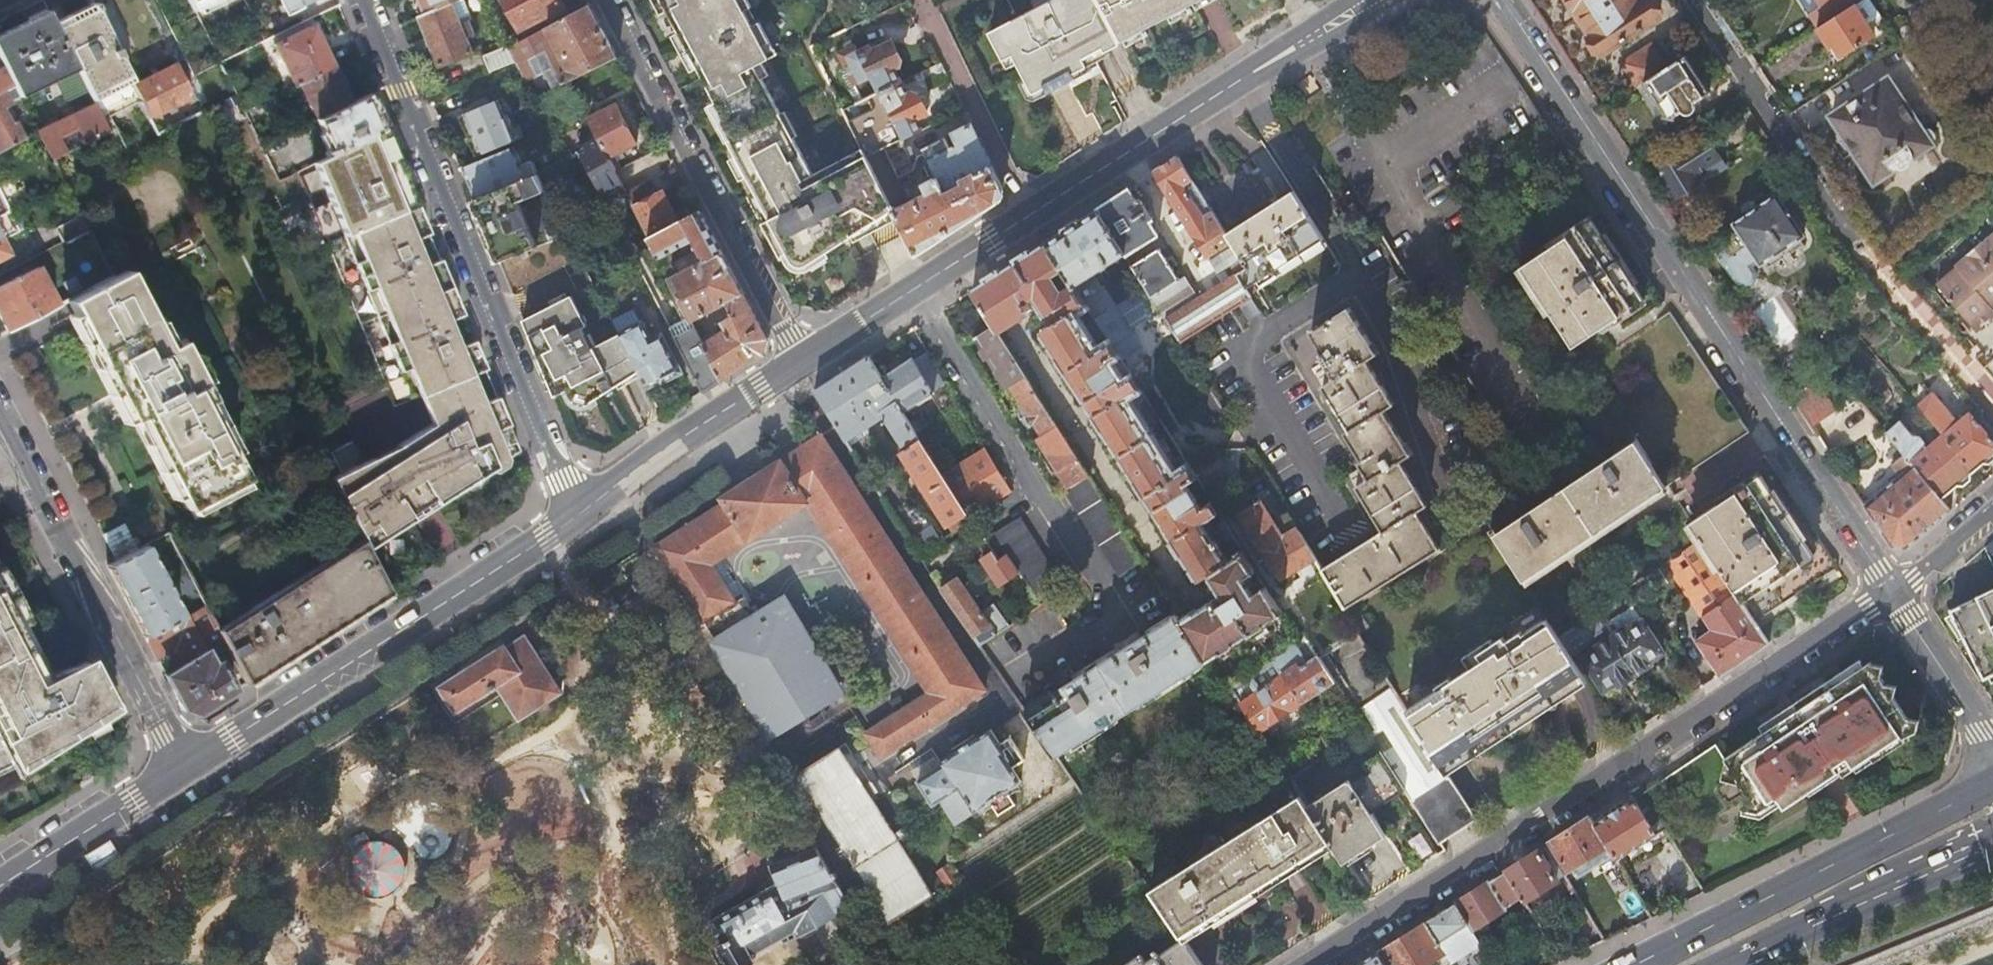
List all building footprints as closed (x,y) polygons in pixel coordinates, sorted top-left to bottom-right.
[(85,88),(51,20),(41,0),(35,0),(19,7),(25,18),(11,25),(5,14),(0,17),(0,60),(3,67),(12,83),(17,94),(53,76),(63,98),(85,88)] [(90,97),(115,85),(113,79),(127,72),(115,47),(95,7),(92,0),(86,0),(87,2),(51,20),(85,88),(90,97)] [(95,7),(115,47),(127,41),(108,0),(95,7)] [(195,9),(214,0),(191,0),(195,9)] [(287,14),(302,7),(301,4),(309,0),(281,0),(287,14)] [(414,0),(420,17),(427,14),(421,0),(414,0)] [(467,0),(460,0),(427,14),(420,17),(419,17),(439,66),(475,51),(469,36),(476,32),(471,20),(464,23),(462,17),(472,13),(467,0)] [(427,14),(460,0),(421,0),(427,14)] [(522,28),(563,6),(560,0),(507,0),(522,28)] [(728,123),(721,127),(770,219),(763,222),(775,245),(781,241),(789,255),(792,260),(809,264),(861,231),(894,210),(879,178),(863,147),(814,173),(794,136),(789,139),(777,116),(782,113),(757,66),(771,57),(765,45),(769,42),(753,12),(747,0),(663,0),(728,123)] [(1100,0),(1048,0),(1019,16),(991,32),(1005,59),(1015,54),(1036,93),(1049,86),(1052,90),(1079,75),(1076,69),(1122,42),(1122,41),(1100,0)] [(1122,41),(1197,0),(1100,0),(1122,41)] [(1648,0),(1566,0),(1601,54),(1659,17),(1648,0)] [(1861,0),(1837,0),(1836,0),(1844,11),(1854,4),(1861,0)] [(1854,4),(1866,23),(1879,15),(1869,0),(1861,0),(1854,4)] [(575,78),(587,72),(618,56),(609,41),(589,3),(547,25),(575,78)] [(1866,23),(1854,4),(1844,11),(1817,28),(1829,47),(1833,44),(1840,55),(1874,34),(1866,23)] [(5,14),(11,25),(25,18),(19,7),(12,11),(5,14)] [(258,26),(264,39),(285,29),(279,16),(258,26)] [(274,43),(295,85),(298,84),(334,66),(314,24),(274,43)] [(551,90),(570,80),(575,78),(547,25),(509,46),(516,60),(535,99),(551,90)] [(846,77),(858,102),(879,91),(902,80),(896,68),(900,66),(903,59),(894,41),(873,51),(871,47),(861,52),(858,44),(841,52),(852,74),(846,77)] [(491,71),(516,60),(509,46),(508,44),(484,54),(491,71)] [(1622,63),(1637,87),(1644,82),(1667,68),(1652,44),(1622,63)] [(1708,92),(1685,57),(1667,68),(1644,82),(1661,109),(1663,112),(1663,117),(1672,120),(1672,115),(1678,111),(1680,113),(1684,115),(1687,115),(1691,112),(1694,107),(1692,102),(1708,92)] [(140,97),(141,99),(150,95),(158,111),(191,95),(175,61),(133,82),(140,97)] [(910,136),(922,130),(917,119),(929,113),(919,94),(914,93),(947,77),(940,62),(902,80),(879,91),(884,101),(899,132),(906,128),(910,136)] [(505,80),(506,82),(517,77),(511,64),(485,76),(489,86),(505,80)] [(298,84),(314,118),(351,101),(334,66),(298,84)] [(12,83),(3,67),(0,69),(0,90),(12,83)] [(93,102),(99,115),(140,97),(133,82),(127,72),(113,79),(115,85),(90,97),(93,102)] [(490,88),(506,82),(505,80),(489,86),(490,88)] [(1910,157),(1929,144),(1930,143),(1933,138),(1933,135),(1932,132),(1931,130),(1927,128),(1924,128),(1920,130),(1888,80),(1831,116),(1874,180),(1891,168),(1898,169),(1905,166),(1908,162),(1910,157)] [(1644,82),(1637,87),(1654,113),(1661,109),(1644,82)] [(22,137),(13,119),(8,121),(1,107),(19,98),(17,94),(12,83),(0,90),(0,148),(22,137)] [(383,127),(384,127),(368,92),(351,101),(314,118),(319,129),(311,133),(314,138),(319,136),(326,149),(324,150),(327,155),(383,127)] [(510,128),(513,127),(507,113),(504,114),(498,99),(460,115),(477,156),(515,140),(510,128)] [(884,101),(849,118),(863,147),(879,178),(886,175),(884,169),(891,166),(882,148),(902,138),(899,132),(884,101)] [(36,130),(50,156),(106,130),(99,115),(93,102),(36,130)] [(261,102),(244,110),(250,122),(266,114),(261,102)] [(590,120),(601,142),(609,156),(637,142),(617,104),(601,112),(602,114),(590,120)] [(1661,109),(1654,113),(1663,117),(1663,112),(1661,109)] [(519,124),(513,127),(510,128),(515,140),(523,135),(519,124)] [(916,255),(998,202),(1002,187),(971,124),(933,142),(936,149),(934,150),(936,155),(927,159),(936,179),(922,186),(927,194),(922,196),(920,191),(914,194),(917,199),(908,203),(891,166),(884,169),(886,175),(879,178),(894,210),(916,255)] [(311,162),(343,234),(354,230),(416,204),(384,127),(383,127),(327,155),(311,162)] [(542,147),(555,142),(551,132),(538,137),(542,147)] [(1695,175),(1721,156),(1705,132),(1655,164),(1676,198),(1700,182),(1695,175)] [(580,153),(597,186),(607,181),(612,191),(618,188),(622,195),(627,192),(609,156),(601,142),(580,153)] [(486,196),(527,179),(514,148),(473,165),(486,196)] [(1726,165),(1721,156),(1695,175),(1700,182),(1726,165)] [(1177,157),(1154,172),(1207,257),(1229,243),(1224,235),(1205,203),(1198,192),(1177,157)] [(547,191),(538,175),(527,179),(486,196),(474,201),(500,263),(528,251),(538,247),(534,235),(542,231),(548,243),(569,234),(553,203),(530,213),(534,223),(529,225),(519,202),(547,191)] [(5,210),(14,205),(2,181),(0,182),(0,212),(5,210)] [(646,184),(628,194),(650,238),(680,222),(664,192),(653,197),(650,199),(646,191),(649,189),(646,184)] [(1753,200),(1729,216),(1753,253),(1796,225),(1771,187),(1752,200),(1753,200)] [(1128,189),(1097,209),(1124,254),(1155,234),(1148,221),(1152,219),(1140,199),(1136,201),(1128,189)] [(1210,200),(1203,189),(1198,192),(1205,203),(1210,200)] [(1245,289),(1324,238),(1293,190),(1224,235),(1229,243),(1232,247),(1244,267),(1235,273),(1245,289)] [(427,230),(416,204),(354,230),(433,421),(397,444),(329,477),(360,542),(363,547),(503,459),(498,450),(514,440),(472,339),(466,341),(456,314),(461,312),(438,256),(432,259),(421,232),(427,230)] [(1097,209),(1047,241),(1086,303),(1110,341),(1117,353),(1121,359),(1122,361),(1142,348),(1129,328),(1146,318),(1148,322),(1161,314),(1158,310),(1144,288),(1144,287),(1115,306),(1102,286),(1101,287),(1093,275),(1124,255),(1124,254),(1097,209)] [(10,219),(5,210),(0,212),(0,224),(10,219)] [(680,222),(650,238),(660,257),(693,240),(700,251),(707,259),(722,251),(715,238),(700,211),(680,222)] [(59,227),(65,238),(66,241),(87,229),(80,215),(59,227)] [(1644,297),(1591,218),(1519,265),(1568,344),(1644,297)] [(427,230),(421,232),(432,259),(438,256),(427,230)] [(1979,245),(1992,262),(1992,232),(1979,245)] [(782,259),(789,255),(781,241),(775,245),(782,259)] [(1178,618),(1205,661),(1281,615),(1264,587),(1253,593),(1244,578),(1254,571),(1241,551),(1228,559),(1219,545),(1218,545),(1214,540),(1213,540),(1201,523),(1217,513),(1212,505),(1209,501),(1201,506),(1187,484),(1196,479),(1191,472),(1185,462),(1175,468),(1163,449),(1159,451),(1139,420),(1137,420),(1124,399),(1140,390),(1132,377),(1122,382),(1108,359),(1117,353),(1110,341),(1094,352),(1080,330),(1082,329),(1072,312),(1086,303),(1047,241),(972,289),(995,326),(999,332),(1020,318),(1018,316),(1029,309),(1026,304),(1033,299),(1049,324),(1039,330),(1197,581),(1208,575),(1223,600),(1216,604),(1213,599),(1195,611),(1194,609),(1178,618)] [(1979,245),(1955,266),(1957,268),(1936,285),(1975,331),(1992,315),(1992,262),(1979,245)] [(1161,314),(1178,342),(1250,297),(1245,289),(1235,273),(1244,267),(1232,247),(1209,261),(1217,273),(1229,266),(1235,275),(1199,299),(1184,276),(1179,279),(1171,268),(1176,264),(1171,257),(1166,259),(1159,248),(1131,266),(1144,287),(1144,288),(1158,310),(1161,314)] [(670,278),(690,317),(692,320),(728,302),(735,315),(720,325),(723,332),(704,345),(722,379),(765,352),(768,338),(722,251),(707,259),(700,251),(689,256),(689,268),(670,278)] [(104,272),(109,270),(104,261),(100,264),(104,272)] [(6,330),(56,304),(36,266),(0,285),(0,319),(6,330)] [(111,276),(66,299),(128,419),(135,416),(184,508),(239,479),(200,402),(205,399),(175,341),(162,347),(123,270),(111,276)] [(639,371),(620,333),(597,345),(571,295),(524,321),(555,397),(568,390),(574,402),(588,404),(615,387),(639,371)] [(1384,530),(1320,569),(1344,607),(1439,548),(1417,511),(1427,504),(1400,461),(1411,455),(1384,410),(1393,404),(1366,361),(1377,354),(1349,308),(1311,332),(1325,355),(1322,357),(1334,376),(1330,378),(1326,372),(1318,377),(1349,428),(1345,430),(1361,458),(1357,460),(1368,477),(1356,485),(1384,530)] [(461,312),(456,314),(466,341),(472,339),(461,312)] [(690,317),(670,327),(703,391),(722,379),(704,345),(692,320),(690,317)] [(639,371),(647,386),(661,379),(662,380),(681,371),(662,335),(652,340),(642,322),(620,333),(639,371)] [(1026,375),(999,332),(995,326),(979,337),(985,348),(983,349),(988,358),(990,356),(999,369),(995,372),(1005,388),(1006,387),(1026,375)] [(912,358),(882,377),(904,412),(934,393),(934,392),(947,383),(928,352),(914,361),(912,358)] [(869,356),(814,391),(842,435),(882,410),(886,418),(906,448),(901,452),(948,527),(968,514),(943,475),(904,412),(882,377),(869,356)] [(1847,385),(1829,362),(1787,390),(1803,414),(1847,385)] [(1034,425),(1041,437),(1058,426),(1026,375),(1006,387),(1018,405),(1020,404),(1029,417),(1026,418),(1031,426),(1034,425)] [(1911,396),(1943,434),(1973,470),(1983,462),(1988,463),(1992,458),(1992,443),(1967,414),(1956,423),(1923,385),(1911,396)] [(882,410),(842,435),(847,443),(886,418),(882,410)] [(1898,422),(1886,432),(1898,448),(1940,500),(1957,484),(1963,485),(1969,479),(1970,473),(1973,470),(1943,434),(1927,448),(1921,441),(1922,440),(1920,437),(1918,439),(1910,436),(1898,422)] [(1088,474),(1058,426),(1041,437),(1048,448),(1045,450),(1051,458),(1050,459),(1068,487),(1088,474)] [(985,691),(819,434),(647,544),(698,624),(732,601),(709,566),(802,506),(923,693),(859,733),(877,761),(985,691)] [(514,440),(498,450),(503,459),(518,449),(514,440)] [(1490,530),(1523,581),(1666,487),(1636,440),(1498,531),(1495,527),(1490,530)] [(943,475),(968,514),(970,518),(1012,490),(986,447),(943,475)] [(1900,473),(1864,506),(1891,546),(1905,548),(1949,511),(1940,500),(1898,448),(1894,451),(1898,457),(1892,462),(1900,473)] [(1762,475),(1690,521),(1699,537),(1736,593),(1735,593),(1742,602),(1754,621),(1839,566),(1773,467),(1762,475)] [(1118,574),(1142,560),(1088,474),(1068,487),(1065,489),(1118,574)] [(1314,560),(1286,515),(1271,524),(1258,503),(1238,516),(1244,526),(1237,530),(1257,562),(1267,556),(1281,578),(1295,569),(1296,570),(1314,560)] [(1017,574),(1035,601),(1060,584),(1019,517),(983,539),(997,561),(1005,556),(1017,574)] [(102,534),(116,559),(136,548),(122,523),(102,534)] [(1696,640),(1719,675),(1769,643),(1754,621),(1742,602),(1735,593),(1736,593),(1699,537),(1666,560),(1711,629),(1696,640)] [(997,561),(983,539),(978,543),(987,557),(982,561),(999,586),(1017,574),(1005,556),(997,561)] [(363,547),(360,542),(217,631),(220,638),(244,683),(385,593),(363,547)] [(125,600),(143,635),(181,615),(144,544),(136,548),(116,559),(106,565),(125,600)] [(88,660),(73,667),(71,667),(47,677),(42,679),(29,653),(33,651),(21,628),(28,624),(26,619),(22,609),(20,605),(17,599),(15,594),(11,588),(7,581),(4,576),(0,572),(0,704),(7,700),(34,754),(9,765),(14,775),(45,757),(44,755),(67,740),(114,709),(88,660)] [(958,580),(940,591),(980,648),(1008,627),(994,607),(983,615),(958,580)] [(1979,680),(1992,673),(1992,591),(1952,612),(1979,680)] [(709,640),(772,744),(851,696),(787,592),(709,640)] [(220,638),(217,631),(203,605),(187,615),(186,613),(181,615),(143,635),(159,666),(164,675),(182,709),(196,714),(234,689),(215,652),(208,656),(204,649),(220,638)] [(1024,712),(1055,757),(1205,661),(1178,618),(1176,615),(1024,712)] [(1438,689),(1406,710),(1407,713),(1444,769),(1478,747),(1475,742),(1495,730),(1498,735),(1532,712),(1529,708),(1549,695),(1552,700),(1585,679),(1557,635),(1550,623),(1547,618),(1524,633),(1522,630),(1506,640),(1503,635),(1478,651),(1483,659),(1453,679),(1451,676),(1436,686),(1438,689)] [(1628,626),(1611,636),(1635,673),(1652,662),(1650,659),(1662,651),(1643,621),(1630,629),(1628,626)] [(516,713),(518,717),(555,692),(520,635),(483,659),(515,714),(516,713)] [(1638,707),(1651,699),(1635,673),(1611,636),(1594,647),(1597,651),(1584,658),(1603,688),(1615,681),(1618,685),(1622,682),(1638,707)] [(1292,643),(1269,660),(1299,704),(1333,680),(1317,656),(1306,663),(1292,643)] [(42,679),(47,677),(33,651),(29,653),(42,679)] [(477,742),(518,717),(516,713),(515,714),(483,659),(464,671),(463,669),(399,709),(416,736),(456,710),(477,742)] [(1269,660),(1229,688),(1258,732),(1299,704),(1269,660)] [(1862,667),(1777,723),(1751,740),(1724,758),(1745,793),(1742,806),(1754,809),(1755,811),(1775,799),(1776,801),(1787,794),(1793,789),(1795,792),(1803,786),(1803,787),(1814,780),(1846,759),(1849,764),(1879,744),(1882,748),(1900,736),(1901,739),(1916,732),(1894,698),(1897,687),(1885,684),(1880,677),(1883,666),(1871,664),(1870,662),(1864,666),(1860,660),(1859,661),(1862,667)] [(1406,710),(1391,687),(1354,712),(1380,751),(1405,789),(1437,837),(1474,814),(1444,769),(1407,713),(1406,710)] [(9,765),(34,754),(7,700),(0,704),(0,770),(9,765)] [(954,824),(1019,781),(1011,768),(1023,760),(1009,737),(998,744),(990,730),(942,762),(939,764),(941,767),(924,777),(917,781),(932,804),(939,800),(954,824)] [(799,775),(893,922),(936,895),(905,846),(873,797),(866,786),(851,763),(841,748),(799,775)] [(1405,789),(1380,751),(1371,757),(1397,794),(1405,789)] [(1397,794),(1371,757),(1370,756),(1362,761),(1369,772),(1352,783),(1375,817),(1384,811),(1380,806),(1397,794)] [(1306,803),(1330,839),(1334,845),(1344,860),(1385,833),(1375,817),(1352,783),(1346,775),(1306,803)] [(866,786),(873,797),(879,793),(872,782),(866,786)] [(1634,798),(1593,823),(1606,844),(1612,855),(1615,859),(1664,829),(1638,786),(1630,792),(1634,798)] [(1299,793),(1216,844),(1247,892),(1330,839),(1306,803),(1299,793)] [(1590,817),(1551,842),(1567,868),(1569,868),(1606,844),(1593,823),(1590,817)] [(1421,860),(1435,851),(1417,824),(1403,833),(1421,860)] [(372,901),(413,875),(386,835),(346,861),(372,901)] [(1247,892),(1251,898),(1334,845),(1330,839),(1247,892)] [(1216,844),(1146,887),(1180,936),(1216,912),(1247,892),(1216,844)] [(1606,844),(1569,868),(1573,876),(1578,876),(1612,855),(1606,844)] [(1546,845),(1537,851),(1555,881),(1564,875),(1546,845)] [(848,898),(816,846),(770,861),(776,884),(709,920),(722,944),(715,948),(725,964),(739,964),(752,957),(750,954),(797,927),(799,931),(831,913),(829,909),(848,898)] [(1537,851),(1504,872),(1520,898),(1523,901),(1555,881),(1537,851)] [(943,877),(950,887),(960,880),(962,879),(955,869),(953,870),(952,868),(944,873),(945,875),(943,877)] [(1504,872),(1454,903),(1470,929),(1483,921),(1520,898),(1504,872)] [(1305,921),(1322,913),(1308,885),(1291,893),(1305,921)] [(1180,936),(1182,939),(1183,941),(1251,898),(1247,892),(1216,912),(1180,936)] [(1424,922),(1443,951),(1449,962),(1452,960),(1456,964),(1463,964),(1485,951),(1474,935),(1454,903),(1424,922)] [(1483,921),(1470,929),(1474,935),(1486,927),(1483,921)] [(1375,953),(1382,964),(1421,964),(1443,951),(1424,922),(1375,953)] [(1183,941),(1182,939),(1157,955),(1154,950),(1152,951),(1155,955),(1146,962),(1141,954),(1125,964),(1200,964),(1183,941)] [(1356,964),(1382,964),(1375,953),(1356,964)]
